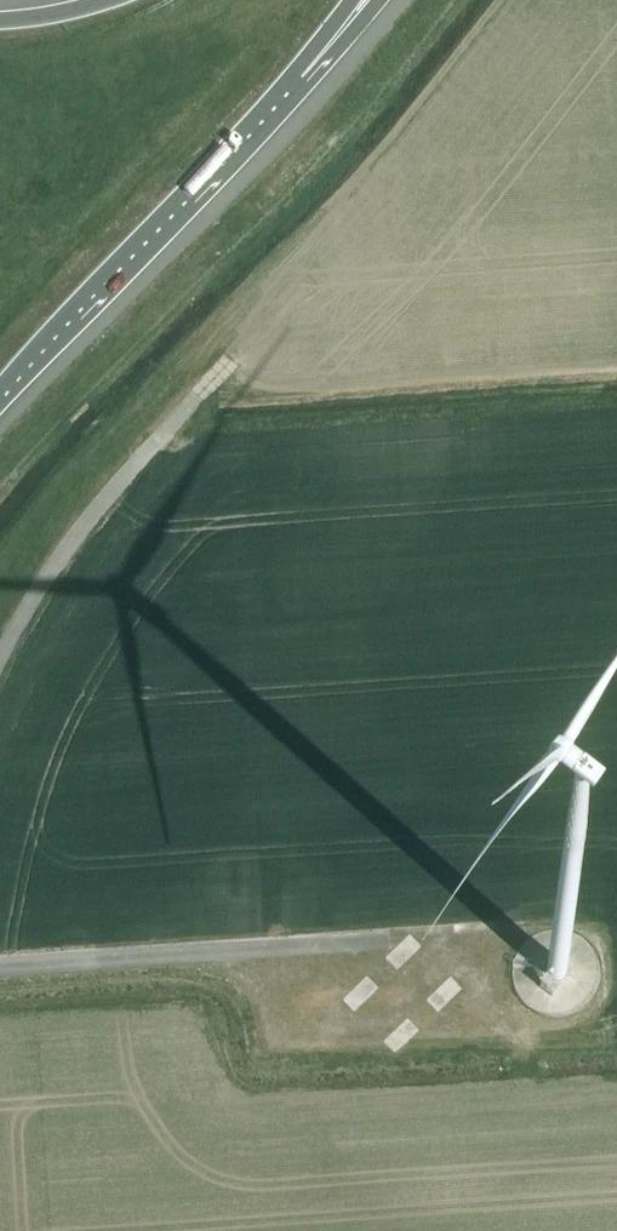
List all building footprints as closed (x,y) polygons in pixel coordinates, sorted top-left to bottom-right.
[(546,973),(546,974),(546,976),(547,977),(547,978),(548,980),(549,981),(549,982),(550,983),(551,983),(552,984),(553,984),(554,984),(556,985),(557,985),(558,985),(560,984),(561,984),(562,983),(563,982),(564,981),(565,980),(566,979),(566,978),(567,977),(567,975),(567,974),(567,973),(567,972),(566,971),(566,970),(565,969),(564,967),(563,966),(562,966),(561,965),(560,964),(558,964),(557,964),(556,964),(554,964),(553,965),(552,965),(551,966),(550,966),(549,967),(549,968),(548,969),(547,970),(547,972),(546,973)]
